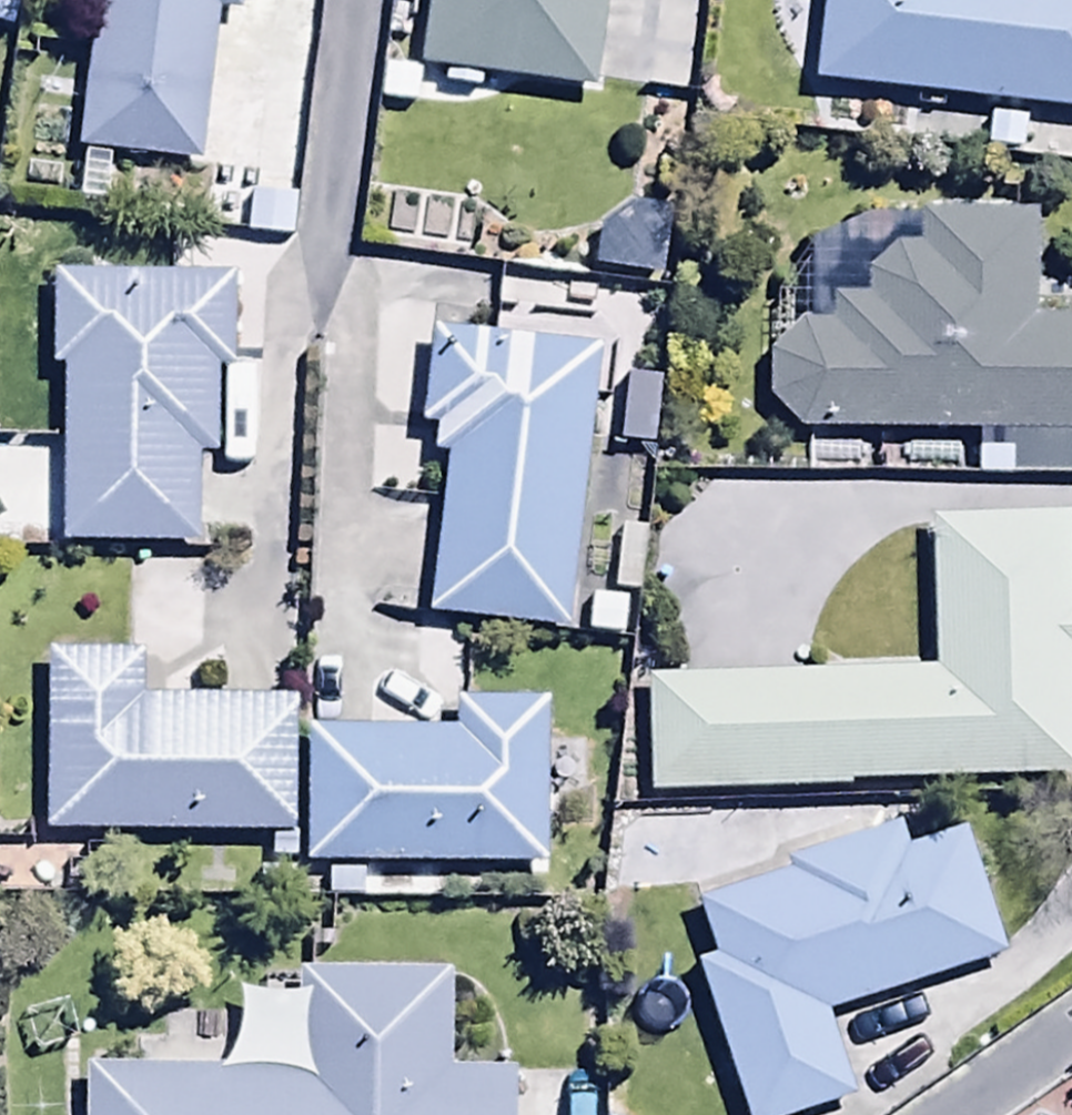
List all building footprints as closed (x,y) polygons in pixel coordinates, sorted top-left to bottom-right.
[(79,162),(202,174),(220,15),(237,17),(239,0),(98,0),(79,162)] [(429,82),(449,83),(448,94),(480,97),(481,84),(602,94),(609,0),(436,0),(429,82)] [(818,92),(1071,119),(1071,0),(828,0),(818,92)] [(803,441),(980,442),(980,487),(1071,488),(1071,307),(1037,306),(1038,222),(867,220),(828,245),(828,265),(821,265),(821,339),(805,339),(771,362),(772,409),(803,441)] [(238,285),(55,284),(54,377),(66,377),(65,551),(198,552),(199,462),(218,462),(219,379),(237,379),(238,285)] [(602,334),(495,321),(492,347),(433,340),(422,436),(439,438),(435,464),(452,466),(433,624),(566,640),(602,334)] [(663,387),(626,385),(621,453),(658,456),(663,387)] [(650,802),(1071,786),(1071,546),(1071,524),(934,530),(940,679),(916,680),(916,669),(807,673),(808,682),(645,688),(650,802)] [(144,661),(53,659),(49,842),(273,847),(273,872),(298,872),(301,709),(143,705),(144,661)] [(310,872),(330,872),(329,909),(367,910),(367,872),(547,875),(549,707),(456,706),(455,737),(312,735),(310,872)] [(699,913),(717,969),(700,975),(745,1114),(825,1114),(855,1105),(828,1022),(1006,964),(965,838),(908,857),(902,836),(790,873),(793,882),(699,913)] [(91,1114),(515,1114),(516,1077),(452,1076),(453,984),(304,982),(305,1083),(91,1084),(91,1114)]
